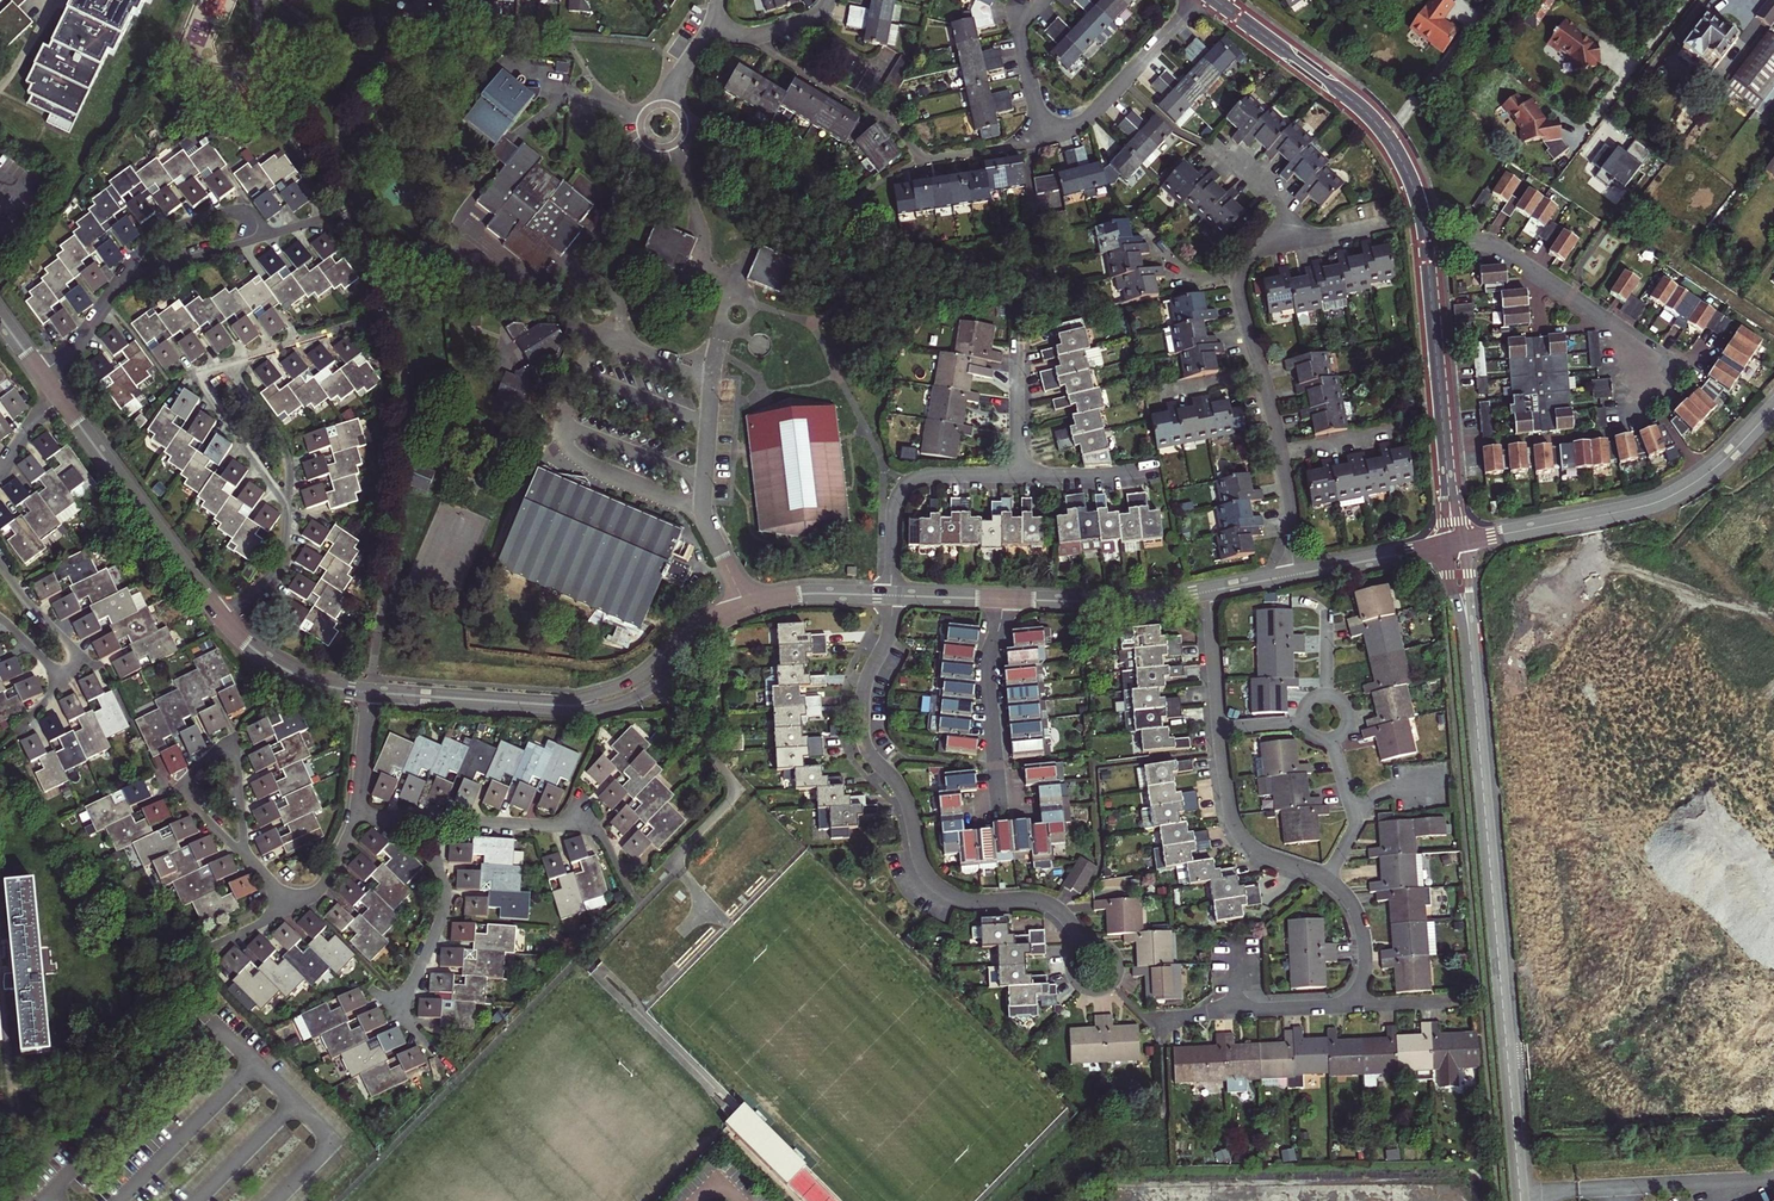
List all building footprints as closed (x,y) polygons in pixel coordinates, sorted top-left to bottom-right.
[(14,5),(3,15),(23,34),(33,24),(19,10),(29,0),(10,0),(14,5)] [(29,104),(52,115),(47,123),(69,134),(108,55),(113,58),(133,17),(137,19),(145,3),(150,6),(153,0),(75,0),(49,53),(44,50),(27,85),(33,87),(29,95),(33,97),(29,104)] [(568,9),(587,11),(587,8),(582,1),(582,0),(569,0),(568,9)] [(767,12),(798,4),(797,0),(764,0),(767,12)] [(976,1),(971,12),(973,22),(991,17),(990,8),(994,0),(974,0),(976,1)] [(1096,40),(1103,46),(1118,30),(1111,24),(1086,0),(1076,0),(1074,3),(1087,15),(1079,24),(1096,40)] [(1111,24),(1126,8),(1117,0),(1101,0),(1100,1),(1099,0),(1086,0),(1111,24)] [(1126,8),(1134,0),(1117,0),(1126,8)] [(1289,11),(1304,0),(1281,0),(1289,11)] [(1413,30),(1445,53),(1462,30),(1446,19),(1457,4),(1451,0),(1437,0),(1436,2),(1434,1),(1413,30)] [(1539,1),(1549,9),(1553,4),(1555,1),(1555,0),(1540,0),(1539,1)] [(1755,19),(1770,30),(1773,24),(1773,0),(1770,0),(1755,19)] [(850,19),(892,26),(895,5),(872,1),(870,12),(851,9),(850,19)] [(1539,1),(1523,23),(1533,31),(1549,9),(1539,1)] [(439,23),(440,4),(412,2),(411,21),(439,23)] [(5,50),(23,34),(3,15),(0,18),(0,44),(5,50)] [(973,22),(951,27),(956,48),(979,44),(976,31),(994,27),(991,17),(973,22)] [(864,43),(888,48),(897,49),(901,28),(892,26),(850,19),(847,28),(866,32),(864,43)] [(1051,27),(1081,55),(1096,40),(1079,24),(1070,32),(1058,20),(1051,27)] [(1566,20),(1547,45),(1559,54),(1561,50),(1571,57),(1573,72),(1595,69),(1595,64),(1600,63),(1598,45),(1592,46),(1592,45),(1580,36),(1579,36),(1574,33),(1577,29),(1566,20)] [(1721,33),(1705,20),(1681,51),(1699,64),(1698,65),(1699,73),(1703,76),(1711,75),(1737,41),(1723,30),(1721,33)] [(1049,55),(1067,71),(1081,55),(1051,27),(1044,34),(1057,47),(1049,55)] [(1773,99),(1773,41),(1766,34),(1719,96),(1729,104),(1736,96),(1761,116),(1773,99)] [(1189,47),(1220,76),(1241,55),(1224,40),(1210,53),(1196,40),(1189,47)] [(979,44),(956,48),(961,69),(1001,59),(999,50),(981,55),(979,44)] [(1188,76),(1205,92),(1220,76),(1189,47),(1182,54),(1196,68),(1188,76)] [(901,56),(897,63),(910,72),(915,64),(901,56)] [(1001,59),(961,69),(965,90),(988,85),(986,74),(1004,70),(1001,59)] [(850,70),(863,78),(867,71),(854,63),(850,70)] [(897,63),(893,70),(906,78),(910,72),(897,63)] [(725,93),(741,103),(755,79),(739,70),(725,93)] [(845,78),(858,86),(863,78),(850,70),(845,78)] [(893,70),(888,77),(902,85),(904,82),(906,78),(893,70)] [(464,121),(496,147),(503,138),(535,99),(502,72),(464,121)] [(1159,79),(1190,108),(1205,92),(1188,76),(1180,85),(1166,72),(1159,79)] [(902,85),(888,77),(885,83),(898,92),(902,85)] [(842,84),(855,92),(858,86),(845,78),(842,84)] [(741,103),(757,112),(771,88),(755,79),(741,103)] [(1158,108),(1180,128),(1195,113),(1190,108),(1159,79),(1152,86),(1166,100),(1158,108)] [(880,90),(894,98),(898,92),(885,83),(880,90)] [(781,108),(797,117),(811,93),(796,84),(787,97),(781,108)] [(988,85),(965,90),(970,112),(1011,102),(1009,93),(991,97),(988,85)] [(773,121),(781,108),(787,97),(771,88),(757,112),(773,121)] [(880,90),(876,97),(889,105),(894,98),(880,90)] [(797,117),(813,126),(827,102),(811,93),(797,117)] [(1254,109),(1258,104),(1249,95),(1245,100),(1254,109)] [(1533,100),(1524,107),(1516,97),(1504,107),(1524,130),(1524,132),(1521,132),(1522,142),(1525,141),(1526,143),(1544,140),(1545,144),(1550,149),(1546,152),(1554,161),(1570,149),(1563,141),(1560,120),(1545,123),(1545,121),(1538,112),(1539,109),(1539,108),(1533,100)] [(1245,100),(1228,117),(1240,129),(1237,132),(1230,140),(1236,146),(1241,141),(1268,113),(1258,104),(1254,109),(1245,100)] [(813,126),(829,136),(843,112),(827,102),(813,126)] [(1011,102),(970,112),(976,132),(978,132),(981,141),(992,139),(999,136),(995,116),(1013,111),(1011,102)] [(1268,113),(1241,141),(1248,148),(1254,141),(1257,138),(1268,149),(1285,130),(1276,122),(1280,118),(1271,110),(1268,113)] [(829,136),(845,145),(848,140),(857,124),(859,121),(843,112),(829,136)] [(1172,135),(1155,118),(1147,127),(1133,114),(1126,121),(1157,150),(1172,135)] [(1228,117),(1225,120),(1237,132),(1240,129),(1228,117)] [(1289,127),(1280,118),(1276,122),(1285,130),(1289,127)] [(1289,127),(1285,130),(1268,149),(1265,151),(1262,154),(1269,160),(1275,153),(1278,150),(1290,162),(1310,141),(1314,137),(1296,119),(1289,127)] [(1157,150),(1126,121),(1120,128),(1133,142),(1125,150),(1141,167),(1147,172),(1163,156),(1157,150)] [(867,160),(889,142),(878,127),(870,133),(857,124),(848,140),(855,144),(867,160)] [(503,138),(496,147),(490,155),(505,167),(518,150),(503,138)] [(1257,138),(1254,141),(1265,151),(1268,149),(1257,138)] [(1307,186),(1321,171),(1325,167),(1314,157),(1318,153),(1320,151),(1310,141),(1290,162),(1288,165),(1278,175),(1285,182),(1291,175),(1294,173),(1307,186)] [(861,165),(872,179),(900,156),(889,142),(867,160),(861,165)] [(1652,154),(1636,142),(1625,155),(1618,150),(1615,154),(1605,147),(1592,164),(1601,172),(1595,179),(1609,189),(1612,185),(1622,193),(1652,154)] [(228,166),(210,143),(189,159),(201,175),(221,201),(235,190),(221,171),(228,166)] [(520,225),(555,253),(561,258),(584,229),(579,225),(594,206),(562,182),(561,184),(538,166),(543,160),(523,144),(518,150),(505,167),(477,202),(495,217),(487,228),(506,243),(520,225)] [(0,150),(0,261),(4,264),(57,192),(0,150)] [(1101,165),(1089,168),(1084,150),(1075,152),(1086,192),(1107,188),(1103,172),(1101,165)] [(1141,167),(1125,150),(1111,166),(1103,172),(1107,188),(1127,182),(1141,167)] [(1278,150),(1275,153),(1288,165),(1290,162),(1278,150)] [(201,175),(189,159),(183,152),(163,167),(175,182),(195,209),(209,199),(194,180),(201,175)] [(1087,200),(1086,192),(1075,152),(1065,154),(1069,173),(1058,175),(1062,191),(1064,197),(1070,197),(1072,203),(1087,200)] [(1328,163),(1318,153),(1314,157),(1325,167),(1328,163)] [(302,179),(285,156),(279,160),(276,156),(261,166),(276,187),(294,212),(308,201),(296,184),(302,179)] [(175,182),(163,167),(157,160),(136,176),(147,190),(168,217),(182,206),(168,187),(175,182)] [(1005,191),(1025,188),(1020,160),(1001,163),(1005,191)] [(1765,173),(1773,179),(1773,162),(1765,173)] [(987,193),(1005,191),(1001,163),(983,166),(984,174),(987,193)] [(276,187),(261,166),(259,164),(252,168),(249,164),(235,175),(267,220),(283,210),(270,192),(276,187)] [(1193,179),(1196,176),(1184,164),(1181,167),(1193,179)] [(1193,179),(1181,167),(1177,171),(1164,185),(1183,203),(1186,200),(1210,175),(1203,169),(1196,176),(1193,179)] [(1321,171),(1339,189),(1343,185),(1325,167),(1321,171)] [(147,190),(136,176),(130,168),(111,183),(142,225),(156,215),(142,194),(147,190)] [(1322,206),(1339,189),(1321,171),(1307,186),(1304,188),(1294,199),(1301,206),(1308,198),(1310,195),(1322,206)] [(1186,200),(1205,218),(1221,201),(1209,189),(1212,185),(1220,177),(1213,172),(1210,175),(1186,200)] [(1294,173),(1291,175),(1304,188),(1307,186),(1294,173)] [(988,202),(987,193),(984,174),(966,177),(971,205),(988,202)] [(1058,175),(1035,179),(1038,194),(1062,191),(1058,175)] [(1506,204),(1511,197),(1519,185),(1505,175),(1492,195),(1506,204)] [(952,207),(971,205),(966,177),(948,180),(952,207)] [(934,210),(952,207),(948,180),(930,183),(934,210)] [(916,212),(934,210),(930,183),(912,186),(916,212)] [(1164,185),(1160,189),(1180,207),(1183,203),(1164,185)] [(1225,197),(1212,185),(1209,189),(1221,201),(1225,197)] [(897,215),(916,212),(912,186),(893,189),(897,215)] [(1205,218),(1224,236),(1230,230),(1239,238),(1253,223),(1244,215),(1241,218),(1229,207),(1232,204),(1239,196),(1232,190),(1225,197),(1221,201),(1205,218)] [(1529,220),(1542,201),(1528,191),(1520,203),(1511,197),(1506,204),(1500,212),(1509,219),(1515,210),(1529,220)] [(89,211),(91,214),(106,233),(112,229),(125,247),(140,236),(106,192),(92,202),(95,206),(89,211)] [(1472,208),(1480,213),(1490,198),(1482,193),(1472,208)] [(1320,209),(1322,206),(1310,195),(1308,198),(1320,209)] [(1183,203),(1202,221),(1205,218),(1186,200),(1183,203)] [(1556,227),(1549,222),(1556,211),(1542,201),(1529,220),(1544,230),(1538,238),(1545,242),(1556,227)] [(1241,218),(1244,215),(1232,204),(1229,207),(1241,218)] [(1059,228),(1067,227),(1065,212),(1057,213),(1059,228)] [(1052,230),(1059,228),(1057,213),(1049,215),(1052,230)] [(74,234),(75,237),(90,257),(97,253),(110,270),(125,259),(106,233),(91,214),(77,225),(80,229),(74,234)] [(1041,216),(1044,231),(1048,230),(1052,230),(1049,215),(1041,216)] [(1036,232),(1044,231),(1041,216),(1034,217),(1036,232)] [(1221,239),(1224,236),(1205,218),(1202,221),(1221,239)] [(696,241),(656,223),(642,258),(682,275),(696,241)] [(1126,240),(1123,223),(1100,227),(1105,253),(1110,252),(1142,247),(1141,237),(1131,239),(1126,240)] [(538,274),(555,253),(520,225),(506,243),(503,246),(538,274)] [(1105,253),(1100,227),(1094,228),(1093,228),(1099,254),(1105,253)] [(1545,242),(1553,248),(1549,254),(1563,264),(1578,243),(1563,233),(1563,232),(1556,227),(1545,242)] [(318,268),(332,288),(335,291),(341,286),(344,290),(358,279),(325,234),(312,245),(324,263),(318,268)] [(57,256),(60,260),(75,281),(81,276),(95,293),(109,283),(90,257),(75,237),(61,248),(64,252),(57,256)] [(1369,281),(1394,276),(1389,252),(1372,256),(1372,251),(1369,241),(1361,243),(1364,257),(1365,262),(1369,281)] [(292,276),(306,296),(308,299),(315,294),(318,299),(332,288),(318,268),(299,243),(285,253),(298,271),(292,276)] [(780,295),(795,259),(761,246),(747,281),(780,295)] [(1124,275),(1139,273),(1135,257),(1140,256),(1149,255),(1148,246),(1142,247),(1110,252),(1114,277),(1119,276),(1124,275)] [(1372,256),(1389,252),(1389,247),(1372,251),(1372,256)] [(264,284),(280,305),(282,307),(288,302),(292,306),(306,296),(292,276),(273,250),(259,260),(272,279),(264,284)] [(1370,285),(1369,281),(1365,262),(1348,265),(1347,260),(1345,251),(1336,253),(1339,267),(1340,271),(1344,291),(1370,285)] [(1110,278),(1114,277),(1110,252),(1105,253),(1110,278)] [(1348,265),(1365,262),(1364,257),(1347,260),(1348,265)] [(42,281),(44,283),(59,304),(66,298),(79,316),(93,306),(75,281),(60,260),(45,271),(49,276),(42,281)] [(1312,268),(1319,301),(1345,296),(1344,291),(1340,271),(1324,275),(1322,270),(1321,261),(1311,263),(1312,268)] [(1263,288),(1268,311),(1294,305),(1290,286),(1289,282),(1286,267),(1278,269),(1280,279),(1281,284),(1263,288)] [(1143,272),(1139,273),(1124,275),(1129,303),(1153,298),(1150,280),(1154,279),(1164,277),(1162,268),(1143,272)] [(1320,306),(1319,301),(1312,268),(1303,269),(1305,279),(1306,283),(1290,286),(1294,305),(1295,311),(1298,323),(1308,320),(1307,313),(1306,309),(1320,306)] [(1504,268),(1479,271),(1481,288),(1484,288),(1485,296),(1500,295),(1503,294),(1502,286),(1506,286),(1504,268)] [(1624,304),(1619,312),(1627,318),(1638,302),(1630,297),(1638,284),(1624,274),(1610,294),(1624,304)] [(1124,304),(1129,303),(1124,275),(1119,276),(1124,304)] [(1395,281),(1394,276),(1369,281),(1370,285),(1395,281)] [(1263,288),(1281,284),(1280,279),(1262,282),(1263,288)] [(1650,300),(1664,309),(1676,290),(1662,281),(1650,300)] [(271,338),(286,328),(273,310),(280,305),(264,284),(262,282),(255,287),(252,283),(238,293),(253,314),(271,338)] [(33,298),(26,303),(44,326),(50,322),(64,339),(78,329),(59,304),(44,283),(30,293),(33,298)] [(247,319),(253,314),(238,293),(233,285),(212,301),(227,321),(246,346),(259,336),(247,319)] [(1344,291),(1345,296),(1371,290),(1370,285),(1344,291)] [(1683,311),(1691,300),(1676,290),(1664,309),(1678,319),(1673,327),(1681,333),(1687,325),(1692,317),(1683,311)] [(1526,292),(1503,294),(1500,295),(1502,313),(1527,310),(1526,292)] [(1345,296),(1319,301),(1320,306),(1346,300),(1345,296)] [(1171,330),(1175,329),(1199,324),(1203,324),(1217,321),(1215,311),(1205,313),(1202,314),(1198,297),(1166,303),(1171,330)] [(220,326),(227,321),(212,301),(210,298),(203,302),(200,298),(185,309),(200,330),(220,354),(233,344),(220,326)] [(1638,302),(1627,318),(1634,323),(1645,307),(1638,302)] [(1269,316),(1295,311),(1294,305),(1268,311),(1269,316)] [(1705,329),(1712,333),(1722,318),(1715,313),(1715,315),(1700,305),(1692,317),(1687,325),(1701,334),(1705,329)] [(193,335),(200,330),(185,309),(183,306),(176,311),(172,307),(158,317),(173,337),(192,363),(206,352),(193,335)] [(1455,308),(1456,317),(1473,315),(1472,307),(1455,308)] [(1528,327),(1527,310),(1502,313),(1503,329),(1528,327)] [(166,343),(173,337),(158,317),(156,315),(149,319),(146,316),(132,326),(166,371),(179,361),(166,343)] [(1457,326),(1473,325),(1473,315),(1456,317),(1457,326)] [(1712,333),(1720,338),(1730,322),(1722,318),(1712,333)] [(1057,359),(1089,351),(1082,322),(1057,328),(1061,348),(1040,353),(1043,363),(1057,359)] [(954,356),(997,363),(1002,363),(1003,355),(991,353),(995,328),(959,323),(954,356)] [(1199,324),(1175,329),(1171,330),(1165,331),(1170,355),(1179,354),(1184,353),(1217,346),(1215,337),(1205,338),(1202,339),(1199,324)] [(523,325),(513,325),(504,331),(513,343),(514,343),(529,365),(519,372),(516,372),(514,377),(505,373),(495,398),(524,410),(534,385),(527,382),(529,376),(527,374),(531,371),(539,384),(547,378),(552,369),(547,362),(557,355),(564,339),(556,328),(538,326),(528,333),(523,325)] [(147,372),(154,367),(135,342),(129,347),(115,329),(101,339),(121,367),(136,388),(151,377),(147,372)] [(1741,330),(1731,345),(1751,359),(1761,344),(1741,330)] [(1597,334),(1587,335),(1589,355),(1599,354),(1597,334)] [(1536,340),(1537,359),(1565,357),(1563,337),(1536,340)] [(382,384),(348,338),(333,348),(346,366),(339,371),(355,392),(357,394),(364,390),(367,393),(382,384)] [(1507,343),(1509,361),(1537,359),(1536,340),(1507,343)] [(1476,363),(1484,362),(1482,345),(1474,346),(1476,363)] [(1724,361),(1720,367),(1733,376),(1737,370),(1742,373),(1751,359),(1731,345),(1721,359),(1724,361)] [(1217,346),(1184,353),(1189,379),(1213,374),(1209,357),(1214,356),(1223,355),(1221,346),(1217,346)] [(320,374),(314,379),(328,399),(331,402),(337,398),(340,402),(355,392),(339,371),(322,347),(308,356),(320,374)] [(1089,351),(1057,359),(1059,369),(1041,374),(1043,383),(1088,372),(1103,368),(1098,349),(1089,351)] [(1184,353),(1179,354),(1184,380),(1189,379),(1184,353)] [(1332,379),(1327,353),(1321,355),(1327,380),(1332,379)] [(138,390),(136,388),(121,367),(115,372),(101,354),(88,364),(120,410),(135,399),(131,395),(138,390)] [(287,388),(302,408),(305,410),(311,405),(315,409),(328,399),(314,379),(296,354),(281,364),(294,382),(287,388)] [(939,354),(934,388),(970,394),(973,376),(1002,381),(1003,372),(996,371),(997,363),(954,356),(939,354)] [(1599,354),(1589,355),(1590,370),(1600,369),(1599,354)] [(1327,380),(1321,355),(1305,357),(1284,361),(1286,372),(1295,370),(1300,369),(1302,385),(1327,380)] [(1565,357),(1537,359),(1539,378),(1567,375),(1565,357)] [(1509,361),(1511,380),(1539,378),(1537,359),(1509,361)] [(268,362),(254,371),(267,389),(261,394),(278,418),(285,413),(288,418),(302,408),(287,388),(268,362)] [(1486,380),(1484,363),(1484,362),(1476,363),(1476,364),(1477,380),(1486,380)] [(1718,398),(1724,391),(1729,394),(1738,379),(1733,376),(1720,367),(1717,365),(1708,380),(1709,381),(1704,387),(1718,398)] [(27,409),(0,372),(0,402),(14,419),(27,409)] [(1065,389),(1068,400),(1094,393),(1088,372),(1043,383),(1046,393),(1065,389)] [(1567,375),(1539,378),(1541,397),(1569,395),(1567,375)] [(1343,404),(1338,378),(1333,379),(1338,405),(1343,404)] [(1541,397),(1539,378),(1511,380),(1513,399),(1541,397)] [(1332,379),(1327,380),(1302,385),(1299,386),(1295,386),(1296,395),(1306,393),(1311,393),(1314,409),(1338,405),(1333,379),(1332,379)] [(1487,396),(1486,382),(1486,380),(1477,380),(1478,383),(1479,397),(1487,396)] [(1610,381),(1598,382),(1592,383),(1592,393),(1611,391),(1610,381)] [(1716,410),(1712,406),(1718,398),(1704,387),(1700,394),(1698,392),(1686,404),(1704,422),(1716,410)] [(932,388),(928,422),(963,428),(967,402),(978,403),(980,395),(970,394),(934,388),(932,388)] [(1077,417),(1098,412),(1104,411),(1099,391),(1094,393),(1068,400),(1053,403),(1056,412),(1075,408),(1077,417)] [(1612,399),(1611,391),(1592,393),(1593,401),(1612,399)] [(199,404),(183,393),(171,412),(164,408),(148,432),(155,437),(152,441),(166,451),(180,431),(199,404)] [(1314,409),(1311,393),(1306,393),(1309,410),(1314,409)] [(1542,416),(1570,413),(1569,395),(1541,397),(1542,416)] [(1209,397),(1199,399),(1207,436),(1208,441),(1233,436),(1232,431),(1245,429),(1240,409),(1229,411),(1227,403),(1211,406),(1209,397)] [(1514,418),(1542,416),(1541,397),(1513,399),(1514,418)] [(1193,413),(1177,417),(1182,441),(1207,436),(1199,399),(1191,400),(1192,409),(1193,413)] [(767,410),(747,418),(750,443),(751,449),(757,503),(760,531),(784,535),(806,538),(847,521),(843,488),(837,438),(833,407),(789,400),(776,406),(767,410)] [(1168,419),(1151,422),(1156,446),(1182,441),(1177,417),(1177,413),(1175,403),(1165,405),(1167,414),(1168,419)] [(1338,405),(1314,409),(1309,410),(1299,412),(1301,421),(1310,419),(1315,418),(1318,436),(1343,431),(1340,419),(1346,418),(1353,416),(1351,403),(1343,404),(1338,405)] [(1681,439),(1688,432),(1691,435),(1704,422),(1686,404),(1673,417),(1676,419),(1671,424),(1681,439)] [(1480,405),(1481,419),(1489,418),(1488,405),(1480,405)] [(341,416),(346,423),(355,417),(350,410),(341,416)] [(1594,411),(1596,430),(1606,429),(1604,410),(1594,411)] [(1103,432),(1098,412),(1077,417),(1072,419),(1075,429),(1056,434),(1058,444),(1103,432)] [(1570,413),(1542,416),(1544,434),(1572,432),(1570,413)] [(180,431),(166,451),(164,455),(172,460),(169,464),(183,473),(197,453),(215,425),(201,415),(187,435),(180,431)] [(1544,434),(1542,416),(1514,418),(1516,437),(1544,434)] [(0,417),(0,442),(12,434),(0,417)] [(1315,418),(1310,419),(1314,437),(1318,436),(1315,418)] [(1349,430),(1346,418),(1340,419),(1343,431),(1349,430)] [(1491,439),(1490,420),(1489,418),(1481,419),(1481,421),(1483,439),(1491,439)] [(333,456),(357,448),(361,447),(359,439),(364,438),(359,421),(305,437),(310,453),(330,447),(333,456)] [(928,422),(925,422),(921,454),(956,460),(960,435),(972,437),(973,429),(963,428),(928,422)] [(1639,438),(1646,455),(1648,460),(1664,454),(1663,451),(1673,447),(1663,432),(1656,434),(1654,430),(1638,436),(1639,438)] [(1103,432),(1058,444),(1060,453),(1080,447),(1085,467),(1111,464),(1103,432)] [(33,444),(52,471),(71,496),(90,481),(66,448),(60,451),(47,434),(33,444)] [(1183,446),(1208,441),(1207,436),(1182,441),(1183,446)] [(203,457),(197,453),(183,473),(180,476),(187,481),(184,486),(199,496),(213,474),(232,448),(217,437),(203,457)] [(1618,462),(1619,466),(1636,463),(1635,457),(1646,455),(1639,438),(1631,440),(1631,438),(1614,441),(1614,443),(1618,462)] [(1157,451),(1183,446),(1182,441),(1156,446),(1157,451)] [(1382,459),(1383,464),(1387,483),(1412,479),(1407,454),(1391,457),(1390,453),(1388,443),(1379,445),(1382,459)] [(1607,443),(1589,444),(1592,470),(1609,468),(1609,462),(1618,462),(1614,443),(1607,444),(1607,443)] [(1572,448),(1557,449),(1559,467),(1560,473),(1592,470),(1589,444),(1572,446),(1572,448)] [(1508,453),(1510,471),(1510,474),(1527,472),(1527,469),(1534,468),(1533,451),(1525,451),(1525,447),(1508,449),(1508,453)] [(329,475),(332,483),(356,475),(359,474),(357,467),(363,465),(357,448),(333,456),(303,465),(308,482),(329,475)] [(1533,451),(1534,468),(1535,475),(1552,473),(1552,468),(1559,467),(1557,449),(1550,450),(1550,448),(1532,450),(1533,451)] [(1500,449),(1482,451),(1484,476),(1502,475),(1502,472),(1510,471),(1508,453),(1501,454),(1500,449)] [(1363,454),(1353,456),(1361,494),(1388,488),(1387,483),(1383,464),(1366,467),(1365,462),(1363,454)] [(1331,474),(1336,499),(1337,504),(1338,510),(1363,505),(1362,499),(1361,494),(1353,456),(1345,458),(1347,466),(1348,471),(1331,474)] [(17,468),(37,493),(61,526),(82,510),(71,496),(52,471),(45,475),(32,457),(17,468)] [(444,466),(424,457),(416,477),(423,480),(435,485),(444,466)] [(213,474),(199,496),(197,499),(204,504),(201,509),(216,518),(229,498),(248,471),(233,461),(221,480),(213,474)] [(1321,476),(1306,479),(1311,504),(1336,499),(1331,474),(1330,470),(1328,461),(1319,463),(1320,471),(1321,476)] [(497,566),(640,628),(643,621),(661,579),(682,588),(690,569),(670,560),(681,534),(589,494),(589,489),(589,486),(585,480),(577,478),(555,475),(545,468),(537,469),(523,500),(525,501),(497,566)] [(359,502),(356,495),(362,493),(356,475),(332,483),(302,492),(307,510),(329,503),(331,511),(359,502)] [(1245,475),(1220,480),(1225,507),(1246,503),(1251,502),(1263,500),(1261,491),(1252,493),(1248,493),(1245,475)] [(1413,483),(1412,479),(1387,483),(1388,488),(1413,483)] [(1216,480),(1221,507),(1225,507),(1220,480),(1216,480)] [(2,491),(22,517),(41,542),(61,527),(61,526),(37,493),(29,499),(16,481),(2,491)] [(264,494),(249,483),(237,502),(229,498),(216,518),(214,521),(220,526),(217,531),(233,541),(247,519),(264,494)] [(1361,494),(1362,499),(1389,494),(1388,488),(1361,494)] [(1136,496),(1141,542),(1161,540),(1158,514),(1147,515),(1145,495),(1136,496)] [(1074,497),(1080,552),(1101,549),(1097,515),(1086,516),(1084,496),(1074,497)] [(1128,518),(1118,519),(1121,542),(1121,545),(1141,542),(1136,496),(1126,497),(1128,518)] [(1056,520),(1059,546),(1058,555),(1067,554),(1067,557),(1081,555),(1080,552),(1074,497),(1065,498),(1067,519),(1056,520)] [(1104,497),(1094,498),(1097,515),(1101,549),(1101,555),(1113,553),(1112,543),(1121,542),(1118,519),(1117,516),(1107,517),(1104,497)] [(1336,499),(1311,504),(1312,509),(1337,504),(1336,499)] [(959,548),(960,501),(950,501),(950,521),(939,521),(939,548),(959,548)] [(959,548),(980,547),(980,524),(980,521),(969,521),(969,501),(960,501),(959,548)] [(1001,501),(1001,504),(1001,548),(1021,548),(1021,521),(1010,521),(1010,501),(1001,501)] [(1021,501),(1021,521),(1021,548),(1041,548),(1041,521),(1031,521),(1031,501),(1021,501)] [(939,549),(939,548),(939,521),(939,502),(930,502),(930,523),(908,523),(908,548),(919,548),(919,549),(939,549)] [(1249,521),(1254,520),(1251,502),(1246,503),(1249,521)] [(1225,507),(1221,507),(1225,533),(1258,528),(1263,527),(1262,518),(1254,520),(1249,521),(1246,503),(1225,507)] [(0,505),(0,531),(25,564),(47,549),(41,542),(22,517),(15,522),(1,504),(0,505)] [(980,524),(980,547),(980,551),(1001,551),(1001,548),(1001,504),(991,504),(991,524),(980,524)] [(235,553),(248,562),(280,516),(266,507),(254,525),(247,519),(233,541),(231,544),(237,548),(235,553)] [(1225,533),(1221,507),(1215,508),(1220,534),(1225,533)] [(359,543),(335,527),(331,533),(313,521),(303,536),(328,553),(349,567),(360,553),(355,550),(359,543)] [(1225,533),(1220,534),(1225,560),(1249,556),(1246,539),(1251,538),(1259,536),(1258,528),(1225,533)] [(1225,560),(1220,534),(1216,535),(1221,561),(1225,560)] [(349,567),(328,553),(323,559),(306,548),(296,563),(322,580),(343,594),(353,580),(348,577),(353,570),(349,567)] [(72,587),(77,585),(99,574),(87,551),(58,564),(61,572),(33,586),(40,602),(61,592),(57,583),(68,578),(72,587)] [(255,573),(245,566),(237,577),(247,584),(255,573)] [(93,606),(97,604),(119,594),(107,570),(99,574),(77,585),(80,592),(52,605),(60,621),(81,611),(77,602),(89,597),(93,606)] [(317,586),(298,575),(288,589),(315,607),(336,621),(346,607),(341,603),(345,597),(343,594),(322,580),(317,586)] [(1351,629),(1393,619),(1389,603),(1392,602),(1388,584),(1354,593),(1358,610),(1366,608),(1367,612),(1362,613),(1363,616),(1349,620),(1351,629)] [(80,640),(111,627),(139,613),(127,590),(119,594),(97,604),(100,611),(72,624),(80,640)] [(339,623),(336,621),(315,607),(310,614),(292,602),(282,617),(329,648),(339,633),(335,630),(339,623)] [(102,659),(130,646),(158,632),(147,609),(139,613),(111,627),(114,634),(94,644),(102,659)] [(1293,629),(1293,611),(1258,612),(1258,629),(1262,629),(1262,645),(1305,644),(1305,635),(1290,636),(1290,633),(1285,633),(1285,629),(1293,629)] [(1144,618),(1145,628),(1158,627),(1157,617),(1144,618)] [(1397,635),(1393,619),(1351,629),(1353,638),(1368,634),(1368,638),(1373,637),(1373,640),(1365,642),(1369,659),(1404,651),(1400,635),(1397,635)] [(945,636),(944,643),(974,647),(977,647),(979,629),(940,625),(939,635),(945,636)] [(777,628),(778,649),(825,646),(824,636),(804,637),(803,626),(777,628)] [(1159,639),(1158,627),(1145,628),(1119,631),(1121,653),(1181,647),(1180,637),(1159,639)] [(113,663),(121,679),(178,652),(166,629),(158,632),(130,646),(134,654),(113,663)] [(1012,650),(1043,647),(1041,629),(1011,632),(1012,650)] [(974,647),(944,643),(937,642),(936,653),(941,653),(940,661),(972,664),(974,647)] [(1305,644),(1262,645),(1262,662),(1259,662),(1259,681),(1295,680),(1294,662),(1286,662),(1286,658),(1291,658),(1290,654),(1306,654),(1305,644)] [(779,669),(803,667),(806,667),(805,656),(825,655),(825,646),(778,649),(779,669)] [(1043,647),(1012,650),(1005,651),(1006,669),(1034,666),(1045,665),(1043,647)] [(1121,653),(1118,653),(1119,665),(1125,665),(1126,673),(1162,669),(1161,658),(1181,656),(1181,647),(1121,653)] [(229,716),(245,709),(234,688),(226,692),(220,681),(229,677),(217,651),(193,662),(197,671),(208,693),(216,689),(219,695),(229,716)] [(1408,669),(1404,651),(1369,659),(1374,677),(1382,675),(1383,679),(1378,680),(1379,682),(1364,686),(1366,695),(1373,694),(1407,686),(1408,686),(1404,670),(1408,669)] [(2,684),(23,674),(16,658),(0,666),(0,685),(2,684)] [(970,683),(972,664),(940,661),(935,660),(933,671),(939,671),(938,680),(970,683)] [(1005,687),(1036,684),(1034,666),(1006,669),(1003,669),(1005,687)] [(765,690),(799,688),(826,686),(825,677),(809,678),(809,673),(803,673),(803,667),(779,669),(771,669),(771,675),(765,683),(765,690)] [(1182,668),(1162,669),(1126,673),(1121,673),(1122,693),(1157,690),(1163,690),(1162,679),(1183,677),(1182,668)] [(210,697),(208,693),(197,671),(174,681),(178,691),(188,711),(195,707),(199,715),(209,736),(225,729),(215,707),(206,711),(201,701),(210,697)] [(94,714),(96,718),(106,740),(130,729),(115,698),(107,701),(104,696),(94,675),(78,682),(88,703),(97,699),(103,710),(94,714)] [(0,694),(0,723),(20,714),(17,706),(22,704),(43,694),(35,678),(14,687),(18,695),(8,700),(4,693),(0,694)] [(941,690),(940,698),(972,701),(974,684),(970,683),(938,680),(937,680),(936,689),(941,690)] [(1299,680),(1295,680),(1259,681),(1256,681),(1257,696),(1252,697),(1253,714),(1288,713),(1288,696),(1279,696),(1279,692),(1284,692),(1284,688),(1299,688),(1299,680)] [(1007,706),(1037,702),(1036,684),(1005,687),(1007,706)] [(1406,722),(1411,720),(1408,705),(1411,704),(1407,686),(1373,694),(1377,712),(1385,710),(1386,714),(1382,715),(1382,718),(1368,722),(1370,730),(1406,722)] [(799,699),(799,688),(765,690),(766,711),(773,710),(820,708),(820,697),(799,699)] [(208,693),(210,697),(211,699),(219,695),(216,689),(208,693)] [(1132,713),(1180,709),(1179,699),(1158,701),(1157,690),(1122,693),(1124,714),(1132,713)] [(190,716),(188,711),(178,691),(155,702),(159,711),(169,732),(177,728),(180,734),(189,755),(205,747),(196,727),(187,731),(182,720),(190,716)] [(107,701),(115,698),(113,692),(104,696),(107,701)] [(74,734),(77,738),(86,759),(109,748),(106,740),(96,718),(88,722),(85,715),(75,694),(59,702),(69,723),(78,719),(83,730),(74,734)] [(933,715),(971,718),(972,701),(940,698),(935,697),(933,715)] [(1038,710),(1037,702),(1007,706),(1008,724),(1039,721),(1046,720),(1045,710),(1038,710)] [(17,706),(20,714),(26,711),(22,704),(17,706)] [(188,711),(190,716),(191,718),(199,715),(195,707),(188,711)] [(307,730),(296,707),(278,715),(281,723),(270,728),(266,720),(246,729),(253,746),(274,736),(281,733),(285,740),(299,734),(307,730)] [(820,708),(773,710),(774,730),(801,728),(801,723),(806,723),(805,718),(821,717),(820,708)] [(1181,718),(1180,709),(1132,713),(1134,733),(1140,732),(1161,731),(1160,720),(1181,718)] [(171,736),(169,732),(159,711),(135,722),(150,753),(158,749),(161,755),(171,776),(186,768),(176,747),(168,751),(163,740),(171,736)] [(92,712),(85,715),(88,722),(96,718),(94,714),(92,712)] [(55,752),(57,757),(64,773),(88,762),(86,759),(77,738),(68,742),(65,735),(55,715),(40,722),(50,742),(58,738),(63,749),(55,752)] [(931,733),(945,734),(969,737),(971,718),(933,715),(931,733)] [(1040,728),(1039,721),(1008,724),(1010,741),(1041,738),(1048,738),(1047,727),(1040,728)] [(1406,722),(1370,730),(1364,731),(1366,740),(1380,737),(1381,740),(1386,739),(1387,742),(1379,744),(1383,762),(1416,754),(1412,736),(1409,737),(1406,722)] [(169,732),(171,736),(172,738),(180,734),(177,728),(169,732)] [(639,794),(635,798),(642,805),(633,814),(626,807),(610,823),(623,836),(639,819),(644,814),(650,820),(646,824),(653,830),(645,839),(638,832),(622,849),(634,861),(650,845),(656,839),(662,846),(686,822),(666,803),(673,797),(654,778),(661,772),(654,765),(661,758),(631,728),(611,748),(618,755),(609,764),(602,757),(585,774),(598,787),(616,770),(621,764),(626,770),(623,774),(630,781),(621,789),(615,782),(598,799),(611,812),(627,795),(633,789),(639,794)] [(774,730),(776,751),(823,749),(822,738),(801,740),(801,728),(774,730)] [(1161,731),(1140,732),(1142,753),(1190,749),(1189,739),(1168,741),(1167,730),(1161,731)] [(73,732),(65,735),(68,742),(77,738),(74,734),(73,732)] [(281,733),(274,736),(277,744),(280,742),(285,740),(281,733)] [(37,734),(20,742),(30,762),(39,758),(44,769),(35,773),(44,793),(68,781),(64,773),(57,757),(49,761),(46,754),(37,734)] [(310,757),(299,734),(285,740),(280,742),(284,751),(272,756),(268,748),(247,757),(255,773),(276,763),(283,760),(286,768),(301,761),(310,757)] [(938,743),(937,752),(975,756),(977,738),(969,737),(945,734),(943,743),(938,743)] [(442,807),(452,786),(443,782),(448,771),(457,775),(459,771),(466,774),(464,780),(454,801),(470,809),(480,788),(472,784),(476,773),(485,777),(487,771),(495,775),(492,782),(482,804),(498,811),(508,789),(499,786),(504,775),(513,778),(515,773),(523,777),(520,784),(510,806),(526,813),(536,792),(527,788),(532,776),(541,780),(543,777),(550,780),(547,786),(538,807),(554,814),(564,793),(555,790),(560,779),(569,783),(580,757),(556,746),(553,755),(529,744),(524,753),(500,742),(496,751),(473,740),(469,749),(445,738),(441,747),(418,737),(414,745),(390,735),(376,766),(383,769),(380,775),(371,796),(387,804),(397,783),(389,779),(394,768),(402,772),(404,767),(412,770),(409,777),(399,799),(414,805),(424,784),(416,780),(421,769),(429,773),(432,767),(440,771),(436,778),(427,800),(442,807)] [(1042,746),(1041,738),(1010,741),(1012,760),(1049,756),(1048,745),(1042,746)] [(1308,774),(1313,773),(1312,764),(1297,766),(1296,763),(1291,764),(1291,760),(1299,759),(1297,741),(1263,745),(1265,760),(1258,761),(1260,779),(1261,779),(1308,774)] [(158,749),(150,753),(152,759),(161,755),(158,749)] [(777,771),(794,770),(803,770),(802,759),(823,758),(823,749),(776,751),(777,771)] [(49,761),(57,757),(55,752),(54,751),(46,754),(49,761)] [(283,760),(276,763),(279,771),(282,770),(286,768),(283,760)] [(312,785),(301,761),(286,768),(282,770),(286,778),(275,783),(271,775),(250,784),(257,801),(278,791),(286,788),(289,795),(310,786),(312,785)] [(1192,771),(1190,761),(1143,768),(1136,769),(1139,790),(1147,789),(1173,785),(1171,774),(1192,771)] [(1025,786),(1036,785),(1063,782),(1061,763),(1023,768),(1025,786)] [(618,772),(621,775),(623,774),(626,770),(621,764),(616,770),(618,772)] [(383,769),(376,766),(373,772),(377,773),(380,775),(383,769)] [(402,772),(401,774),(404,775),(409,777),(412,770),(404,767),(402,772)] [(429,773),(428,775),(432,777),(436,778),(440,771),(432,767),(429,773)] [(803,770),(794,770),(795,790),(816,789),(843,787),(842,778),(822,779),(821,769),(803,770)] [(457,775),(456,777),(459,778),(464,780),(466,774),(459,771),(457,775)] [(488,780),(492,782),(495,775),(487,771),(485,777),(484,778),(488,780)] [(516,782),(520,784),(523,777),(515,773),(513,778),(512,781),(516,782)] [(975,790),(973,773),(936,776),(938,794),(959,792),(975,790)] [(1310,791),(1308,774),(1261,779),(1263,797),(1279,795),(1281,811),(1285,811),(1323,807),(1322,797),(1307,799),(1307,795),(1302,796),(1301,792),(1310,791)] [(543,777),(541,780),(540,783),(543,785),(547,786),(550,780),(543,777)] [(151,798),(143,781),(122,791),(126,800),(115,806),(111,796),(85,808),(97,832),(105,828),(128,818),(124,810),(130,808),(151,798)] [(1036,785),(1039,809),(1067,806),(1065,782),(1063,782),(1036,785)] [(1175,796),(1173,785),(1147,789),(1150,808),(1197,801),(1196,792),(1175,796)] [(321,810),(310,786),(289,795),(284,798),(288,806),(277,811),(273,803),(252,813),(259,829),(280,819),(288,816),(291,823),(313,813),(321,810)] [(843,799),(843,787),(816,789),(817,810),(865,807),(864,797),(843,799)] [(286,788),(278,791),(282,799),(284,798),(289,795),(286,788)] [(630,798),(633,800),(635,798),(639,794),(633,789),(627,795),(630,798)] [(111,796),(115,806),(126,800),(122,791),(111,796)] [(940,818),(962,816),(959,792),(938,794),(938,798),(933,798),(934,811),(937,811),(938,818),(940,818)] [(1197,801),(1150,808),(1141,810),(1144,831),(1159,829),(1179,825),(1178,814),(1199,811),(1197,801)] [(131,817),(128,818),(105,828),(116,852),(133,844),(146,838),(142,830),(149,827),(170,818),(163,802),(142,811),(145,819),(134,824),(131,817)] [(876,806),(865,807),(817,810),(818,831),(830,830),(831,839),(849,839),(848,829),(857,829),(856,817),(877,816),(876,806)] [(1039,809),(1041,826),(1047,825),(1049,845),(1064,844),(1063,833),(1066,830),(1065,821),(1069,821),(1067,806),(1039,809)] [(1328,806),(1323,807),(1285,811),(1287,827),(1284,827),(1286,845),(1321,841),(1319,823),(1311,824),(1311,820),(1315,820),(1315,817),(1329,815),(1328,806)] [(128,818),(131,817),(133,815),(130,808),(124,810),(128,818)] [(324,837),(313,813),(291,823),(286,826),(290,834),(279,839),(275,831),(254,840),(261,856),(283,846),(289,844),(292,852),(324,837)] [(642,823),(645,825),(646,824),(650,820),(644,814),(639,819),(642,823)] [(288,816),(280,819),(284,827),(286,826),(291,823),(288,816)] [(962,816),(940,818),(941,835),(938,835),(939,847),(943,847),(944,855),(959,854),(957,834),(964,833),(962,816)] [(153,835),(146,838),(133,844),(144,868),(152,864),(173,854),(170,847),(177,843),(197,834),(190,818),(153,835)] [(1370,850),(1370,859),(1381,859),(1414,856),(1413,839),(1447,836),(1445,818),(1379,823),(1380,841),(1389,841),(1389,844),(1385,845),(1385,849),(1370,850)] [(1028,821),(1009,823),(1013,858),(1023,857),(1022,853),(1031,852),(1028,821)] [(1013,858),(1009,823),(992,825),(992,831),(995,860),(1013,858)] [(1179,825),(1159,829),(1162,848),(1209,841),(1207,831),(1187,834),(1186,824),(1179,825)] [(1041,826),(1029,827),(1032,860),(1040,859),(1041,863),(1051,862),(1049,845),(1047,825),(1041,826)] [(142,830),(146,838),(153,835),(149,827),(142,830)] [(384,867),(388,871),(404,887),(422,869),(399,845),(394,850),(388,845),(372,829),(359,842),(375,858),(381,852),(390,861),(384,867)] [(992,831),(975,832),(979,866),(979,869),(996,867),(995,860),(992,831)] [(964,833),(957,834),(959,854),(961,871),(970,870),(970,867),(979,866),(975,832),(964,833)] [(181,851),(173,854),(152,864),(163,887),(172,883),(193,873),(190,866),(197,863),(217,853),(210,837),(181,851)] [(552,894),(561,920),(586,912),(585,910),(583,903),(601,897),(607,895),(597,865),(590,867),(587,859),(580,837),(563,842),(570,865),(579,862),(583,873),(574,876),(576,882),(568,884),(565,876),(558,853),(541,859),(548,881),(557,878),(561,890),(552,894)] [(527,920),(529,894),(519,894),(521,867),(512,867),(514,842),(480,839),(479,847),(473,846),(449,845),(448,862),(471,864),(472,855),(485,856),(484,865),(489,865),(488,874),(480,874),(457,872),(456,889),(479,891),(480,881),(492,882),(492,892),(497,892),(496,900),(489,899),(465,898),(464,916),(487,918),(487,908),(499,909),(498,918),(527,920)] [(657,851),(662,846),(656,839),(650,845),(654,849),(657,851)] [(394,840),(388,845),(394,850),(399,845),(394,840)] [(1210,851),(1209,841),(1162,848),(1165,869),(1176,867),(1191,865),(1190,854),(1210,851)] [(170,847),(173,854),(181,851),(177,843),(170,847)] [(289,844),(283,846),(286,854),(292,852),(289,844)] [(373,893),(377,896),(392,912),(411,893),(404,887),(388,871),(382,877),(376,871),(360,854),(347,867),(364,883),(370,877),(380,886),(373,893)] [(1078,855),(1060,886),(1069,891),(1070,889),(1086,861),(1078,855)] [(1372,884),(1372,893),(1378,893),(1424,889),(1422,855),(1414,856),(1381,859),(1382,875),(1391,875),(1391,879),(1387,879),(1387,883),(1372,884)] [(200,870),(193,873),(172,883),(183,907),(192,903),(213,894),(209,886),(216,883),(237,873),(230,857),(200,870)] [(590,867),(597,865),(595,857),(590,859),(587,859),(590,867)] [(1079,894),(1095,866),(1086,861),(1070,889),(1079,894)] [(1212,862),(1191,865),(1176,867),(1179,888),(1209,883),(1236,878),(1235,868),(1214,871),(1212,862)] [(190,866),(193,873),(200,870),(197,863),(190,866)] [(719,877),(732,889),(744,877),(731,864),(719,877)] [(382,877),(388,871),(384,867),(382,865),(376,871),(382,877)] [(484,865),(481,865),(481,868),(480,874),(488,874),(489,865),(484,865)] [(568,884),(576,882),(574,876),(573,873),(569,874),(565,876),(568,884)] [(218,891),(213,894),(192,903),(203,926),(232,913),(228,905),(235,902),(258,892),(250,876),(229,886),(232,894),(222,899),(218,891)] [(1238,889),(1236,878),(1209,883),(1212,903),(1260,896),(1258,886),(1238,889)] [(361,917),(364,921),(381,938),(399,919),(392,912),(377,896),(371,902),(365,896),(348,880),(336,893),(352,909),(359,902),(368,910),(361,917)] [(35,883),(6,886),(22,1056),(51,1053),(35,883)] [(213,894),(218,891),(220,890),(216,883),(209,886),(213,894)] [(1391,908),(1392,926),(1427,923),(1426,906),(1432,906),(1431,888),(1424,889),(1378,893),(1378,902),(1394,901),(1394,904),(1399,904),(1399,908),(1391,908)] [(371,890),(365,896),(371,902),(377,896),(373,893),(371,890)] [(489,895),(489,899),(496,900),(497,892),(492,892),(489,892),(489,895)] [(1261,905),(1260,896),(1212,903),(1216,923),(1242,919),(1240,908),(1261,905)] [(583,903),(585,910),(603,905),(601,897),(583,903)] [(1139,916),(1138,899),(1095,901),(1095,911),(1111,910),(1111,917),(1106,917),(1107,936),(1125,935),(1143,934),(1142,916),(1139,916)] [(228,905),(232,913),(239,910),(235,902),(228,905)] [(336,904),(324,917),(340,933),(346,926),(356,936),(349,943),(369,962),(387,944),(381,938),(364,921),(359,927),(353,920),(336,904)] [(336,975),(354,957),(334,937),(327,943),(319,935),(326,929),(309,912),(297,924),(313,941),(319,946),(313,952),(330,969),(336,975)] [(358,915),(353,920),(359,927),(364,921),(361,917),(358,915)] [(983,948),(998,947),(1031,946),(1046,945),(1045,932),(1030,933),(1030,936),(1009,937),(1008,926),(1006,926),(1006,919),(981,920),(983,948)] [(1295,956),(1338,954),(1337,944),(1322,944),(1322,941),(1318,941),(1318,937),(1326,937),(1325,919),(1290,920),(1291,939),(1294,938),(1295,956)] [(311,987),(330,969),(313,952),(309,948),(303,955),(294,947),(301,940),(284,923),(272,936),(289,952),(295,959),(289,965),(304,980),(311,987)] [(1434,923),(1427,923),(1392,926),(1393,942),(1402,941),(1402,945),(1397,946),(1398,950),(1382,951),(1383,961),(1426,958),(1436,957),(1434,923)] [(462,969),(471,969),(471,977),(465,977),(464,986),(452,985),(452,976),(429,975),(428,992),(451,994),(459,994),(458,1002),(453,1002),(453,1011),(440,1010),(441,1001),(418,1000),(417,1018),(440,1019),(446,1020),(446,1028),(473,1030),(475,1003),(484,1004),(486,978),(503,979),(504,954),(514,954),(515,928),(487,926),(487,935),(474,935),(475,925),(452,924),(451,942),(474,943),(480,944),(480,952),(476,952),(475,961),(463,961),(464,951),(440,950),(439,967),(462,969)] [(1143,934),(1125,935),(1126,944),(1140,943),(1140,949),(1137,950),(1138,968),(1173,966),(1172,948),(1169,948),(1168,933),(1143,934)] [(286,998),(304,980),(289,965),(284,960),(278,967),(269,958),(276,952),(259,935),(247,948),(263,964),(269,970),(263,976),(280,992),(286,998)] [(308,947),(309,948),(313,952),(319,946),(313,941),(308,947)] [(998,947),(999,967),(1026,966),(1025,957),(1046,956),(1046,945),(1031,946),(998,947)] [(261,1011),(280,992),(263,976),(259,972),(253,978),(244,970),(251,963),(234,947),(222,959),(238,976),(243,981),(237,987),(261,1011)] [(283,959),(284,960),(289,965),(295,959),(289,952),(283,959)] [(1338,962),(1338,954),(1295,956),(1296,972),(1293,972),(1293,990),(1328,988),(1327,970),(1319,970),(1319,967),(1323,966),(1323,963),(1338,962)] [(1395,975),(1397,995),(1433,992),(1431,973),(1427,973),(1426,958),(1383,961),(1383,969),(1399,968),(1399,971),(1403,971),(1404,975),(1395,975)] [(257,970),(259,972),(263,976),(269,970),(263,964),(257,970)] [(1008,988),(1048,986),(1047,976),(1026,977),(1026,966),(999,967),(1000,988),(1008,988)] [(1177,966),(1173,966),(1138,968),(1134,968),(1135,977),(1150,977),(1150,984),(1147,984),(1148,1002),(1183,1000),(1181,981),(1178,982),(1177,966)] [(465,977),(471,977),(471,969),(462,969),(462,973),(462,977),(465,977)] [(243,981),(238,976),(232,982),(237,987),(243,981)] [(1056,995),(1056,985),(1048,986),(1008,988),(1010,1018),(1018,1018),(1024,1024),(1030,1017),(1038,1017),(1037,997),(1041,996),(1056,995)] [(349,1032),(346,1023),(341,1025),(338,1018),(345,1015),(367,1005),(358,989),(337,998),(341,1007),(330,1012),(326,1004),(300,1015),(311,1039),(320,1035),(331,1059),(340,1055),(351,1078),(359,1074),(370,1098),(400,1084),(396,1077),(404,1073),(425,1063),(417,1047),(397,1057),(401,1066),(390,1071),(385,1062),(380,1065),(377,1057),(384,1053),(405,1044),(398,1028),(376,1038),(381,1046),(370,1052),(366,1043),(360,1045),(357,1038),(365,1034),(386,1024),(378,1008),(357,1018),(361,1027),(349,1032)] [(458,1002),(459,994),(451,994),(451,998),(451,1002),(453,1002),(458,1002)] [(1056,995),(1041,996),(1042,1007),(1052,1006),(1057,1006),(1056,995)] [(1057,1006),(1052,1006),(1052,1011),(1057,1016),(1062,1010),(1058,1006),(1057,1006)] [(347,1018),(345,1015),(338,1018),(341,1025),(346,1023),(349,1022),(347,1018)] [(1104,1016),(1106,1059),(1123,1058),(1123,1061),(1140,1061),(1139,1026),(1121,1027),(1121,1030),(1114,1031),(1114,1015),(1104,1016)] [(1106,1059),(1104,1016),(1095,1016),(1096,1031),(1088,1031),(1088,1028),(1071,1028),(1072,1063),(1090,1062),(1090,1059),(1106,1059)] [(1432,1066),(1431,1023),(1422,1023),(1422,1039),(1419,1039),(1419,1044),(1416,1044),(1415,1036),(1397,1037),(1398,1070),(1398,1071),(1417,1071),(1417,1067),(1432,1066)] [(1431,1023),(1432,1066),(1449,1066),(1450,1087),(1482,1086),(1477,1033),(1448,1034),(1448,1043),(1444,1043),(1444,1038),(1441,1038),(1440,1023),(1431,1023)] [(1398,1070),(1397,1037),(1397,1026),(1388,1026),(1388,1042),(1384,1043),(1384,1047),(1381,1047),(1381,1039),(1363,1039),(1364,1074),(1382,1074),(1382,1070),(1398,1070)] [(1330,1073),(1329,1039),(1311,1039),(1312,1048),(1308,1048),(1308,1043),(1304,1043),(1304,1028),(1295,1028),(1296,1031),(1296,1071),(1313,1071),(1313,1073),(1330,1073)] [(1364,1074),(1363,1039),(1345,1040),(1345,1049),(1341,1049),(1341,1044),(1338,1044),(1338,1029),(1329,1029),(1329,1039),(1330,1073),(1346,1072),(1346,1075),(1364,1074)] [(1261,1045),(1261,1078),(1280,1078),(1280,1075),(1297,1074),(1296,1071),(1296,1031),(1285,1031),(1286,1047),(1283,1047),(1283,1052),(1279,1052),(1279,1043),(1261,1044),(1261,1045)] [(1261,1080),(1261,1078),(1261,1045),(1243,1045),(1243,1054),(1239,1054),(1239,1048),(1236,1049),(1235,1033),(1227,1034),(1228,1078),(1244,1077),(1244,1080),(1261,1080)] [(365,1034),(357,1038),(360,1045),(366,1043),(368,1041),(367,1037),(365,1034)] [(1228,1078),(1227,1034),(1217,1034),(1218,1050),(1214,1050),(1214,1055),(1210,1055),(1210,1046),(1192,1047),(1192,1045),(1174,1046),(1175,1083),(1211,1082),(1211,1078),(1228,1078)] [(377,1057),(380,1065),(385,1062),(388,1061),(386,1057),(384,1053),(377,1057)] [(396,1077),(400,1084),(408,1081),(406,1076),(404,1073),(396,1077)] [(727,1106),(717,1095),(712,1100),(722,1110),(727,1106)] [(745,1110),(727,1126),(800,1200),(837,1200),(804,1172),(807,1169),(809,1167),(745,1110)]
